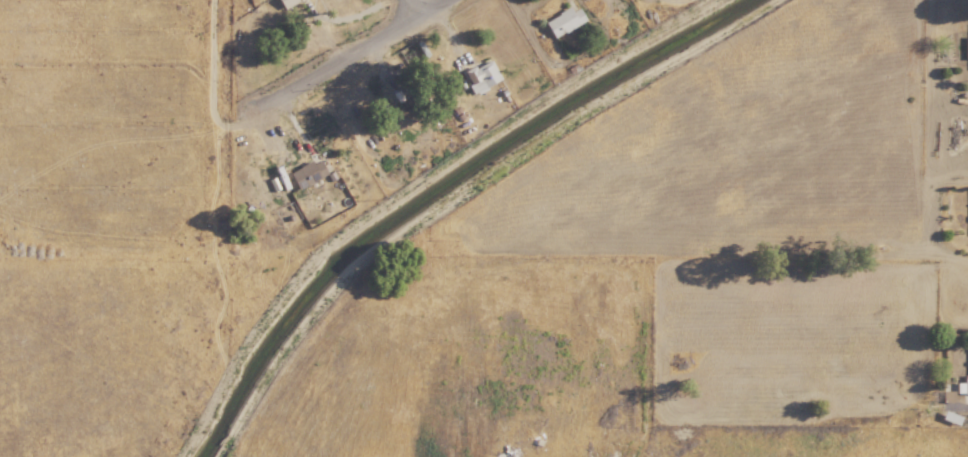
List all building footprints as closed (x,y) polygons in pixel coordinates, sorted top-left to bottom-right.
[(578,7),(570,11),(568,7),(543,21),(552,38),(585,20),(578,7)] [(474,93),(501,79),(489,57),(462,72),(474,93)] [(409,104),(376,121),(384,136),(417,119),(409,104)] [(316,157),(288,173),(297,189),(325,173),(316,157)] [(963,374),(963,382),(956,382),(956,394),(967,393),(967,374),(963,374)]
